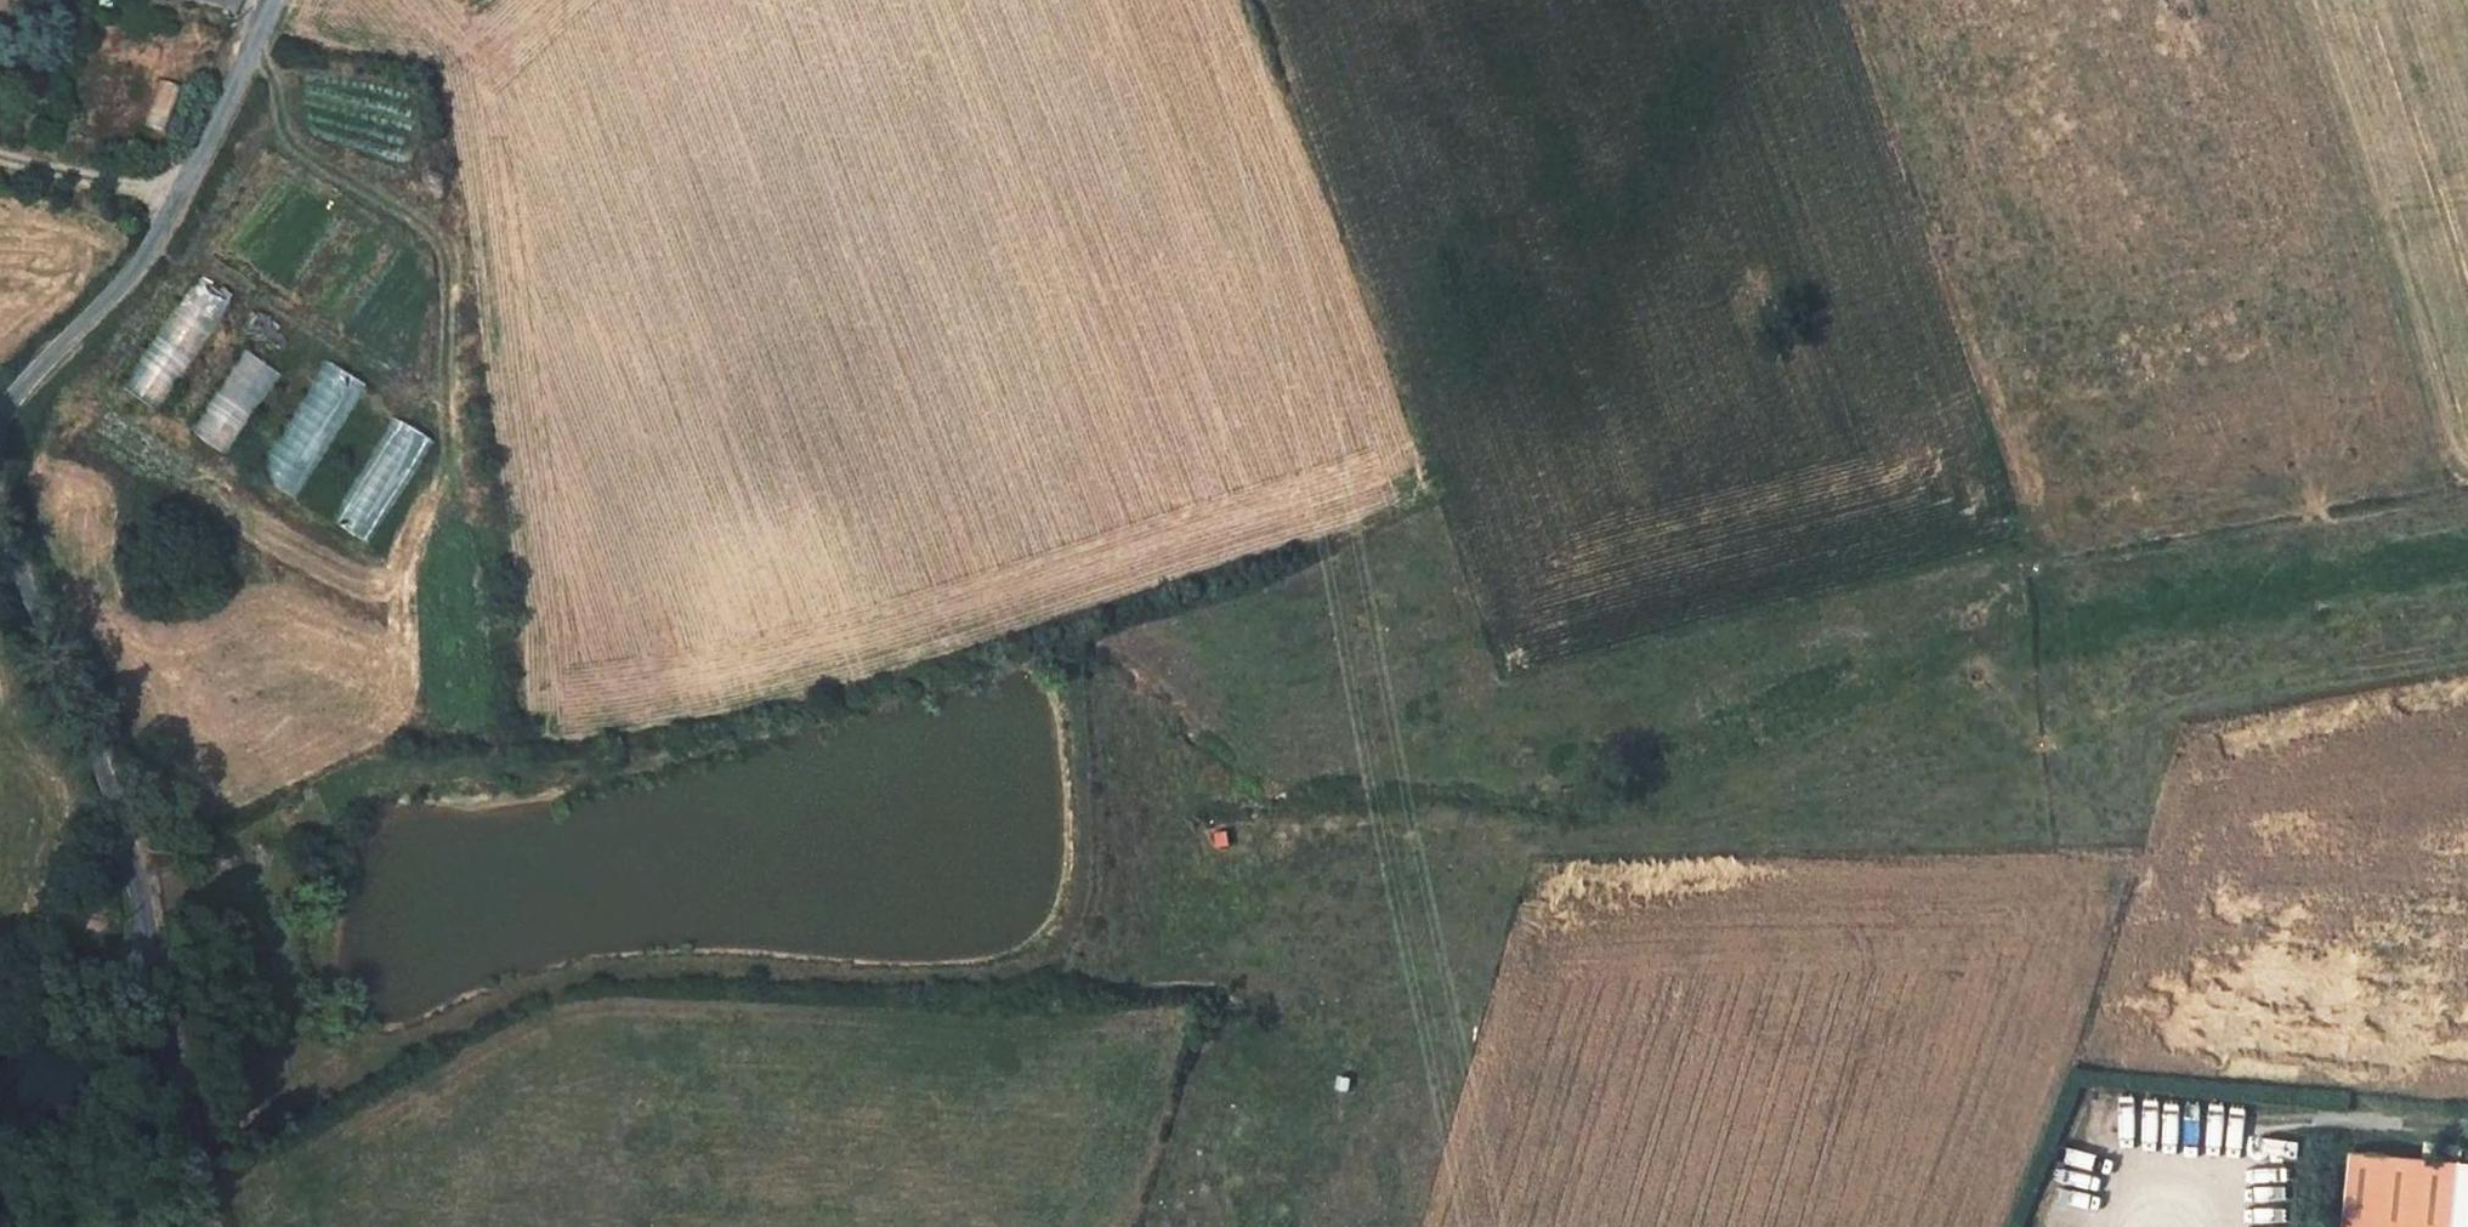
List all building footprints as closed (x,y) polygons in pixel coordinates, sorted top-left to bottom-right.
[(162,409),(225,295),(189,275),(126,389),(162,409)] [(223,452),(279,375),(246,351),(190,428),(223,452)] [(294,497),(362,383),(325,361),(257,475),(294,497)] [(362,540),(427,438),(397,420),(332,521),(362,540)] [(2347,1226),(2467,1226),(2467,1133),(2358,1122),(2347,1226)]
